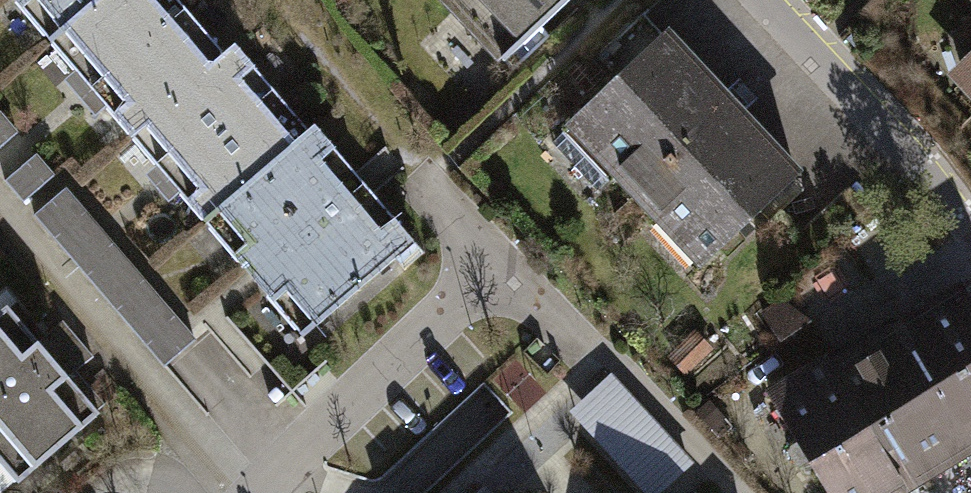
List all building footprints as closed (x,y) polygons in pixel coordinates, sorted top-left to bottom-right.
[(303,354),(414,263),(308,137),(300,143),(234,64),(225,72),(164,0),(6,0),(303,354)] [(501,72),(575,0),(431,0),(501,72)] [(799,181),(669,47),(577,136),(707,270),(799,181)] [(955,75),(970,93),(970,60),(955,75)] [(41,219),(174,361),(204,333),(71,191),(41,219)] [(963,282),(775,393),(835,492),(904,492),(970,453),(970,296),(963,282)] [(9,309),(0,316),(0,483),(9,492),(100,414),(9,309)] [(647,492),(656,492),(687,465),(610,380),(573,413),(647,492)]
